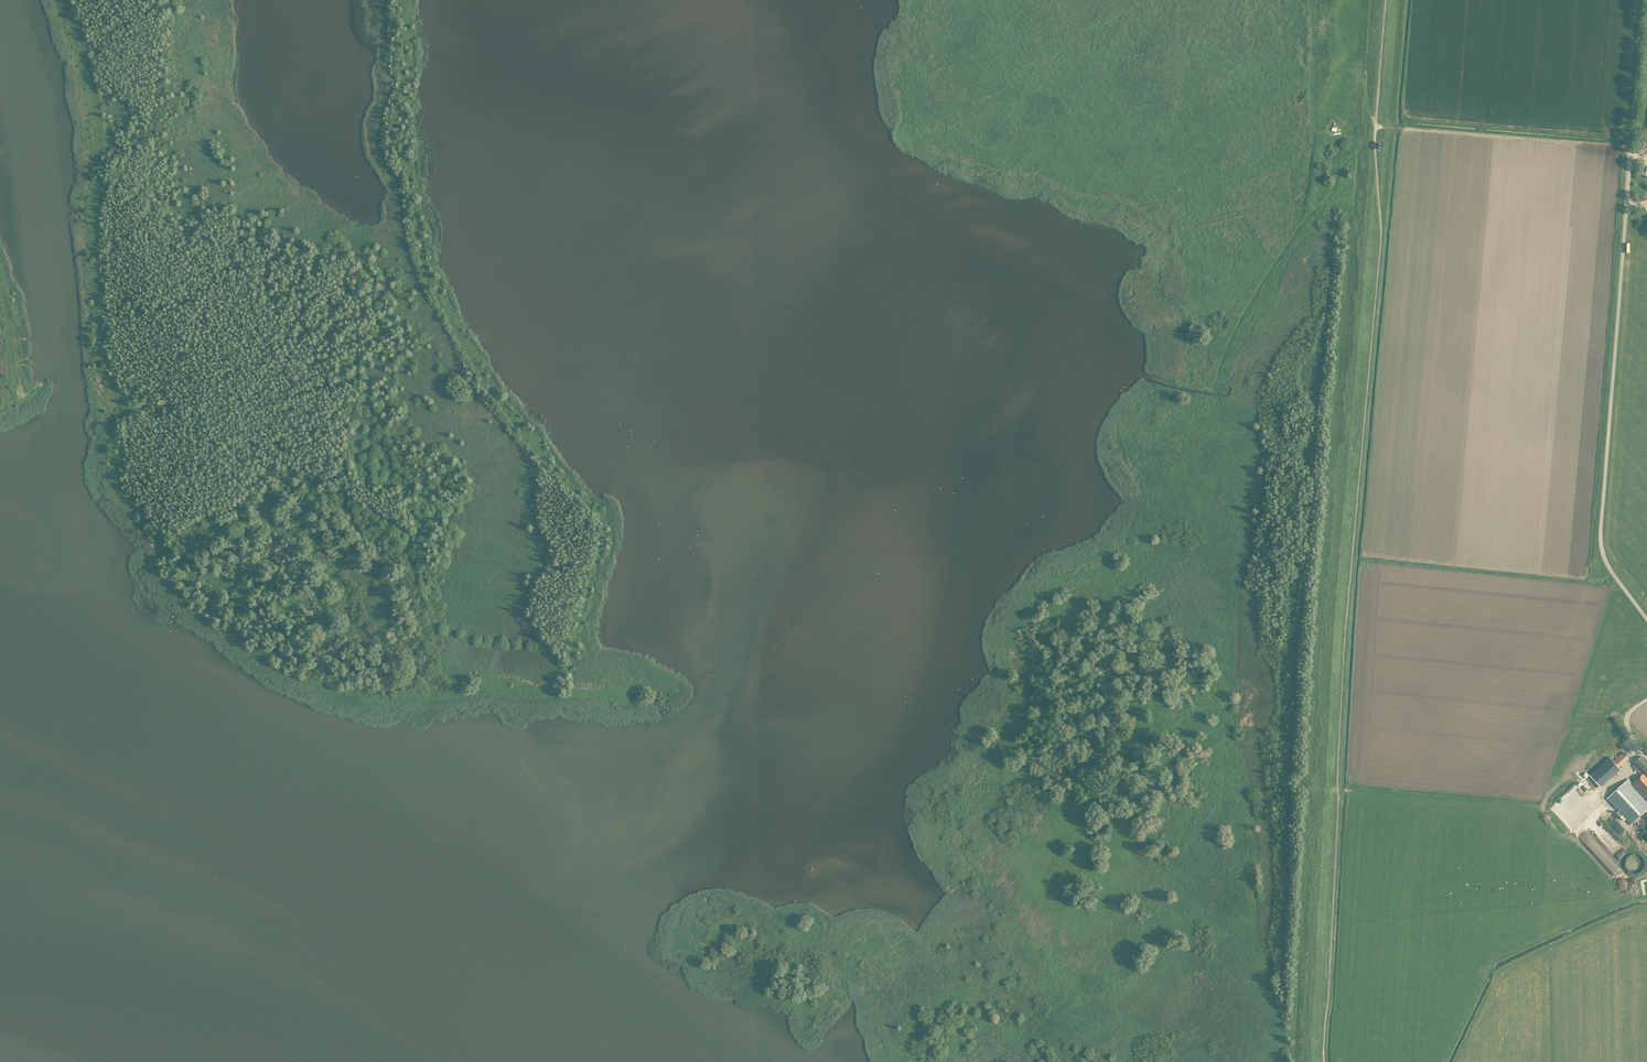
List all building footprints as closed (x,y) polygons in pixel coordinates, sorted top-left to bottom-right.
[(1609,756),(1589,775),(1600,787),(1620,768),(1618,767),(1628,758),(1621,750),(1611,759),(1609,756)] [(1642,755),(1635,762),(1646,775),(1646,761),(1642,755)] [(1643,773),(1635,780),(1632,783),(1628,779),(1607,798),(1631,824),(1646,809),(1646,778),(1643,773)] [(1580,798),(1584,804),(1603,791),(1599,785),(1580,798)] [(1589,832),(1594,838),(1618,817),(1612,811),(1589,832)] [(1598,845),(1603,850),(1625,828),(1620,823),(1598,845)] [(1606,855),(1611,862),(1632,845),(1635,849),(1639,846),(1633,839),(1630,842),(1626,838),(1606,855)]
